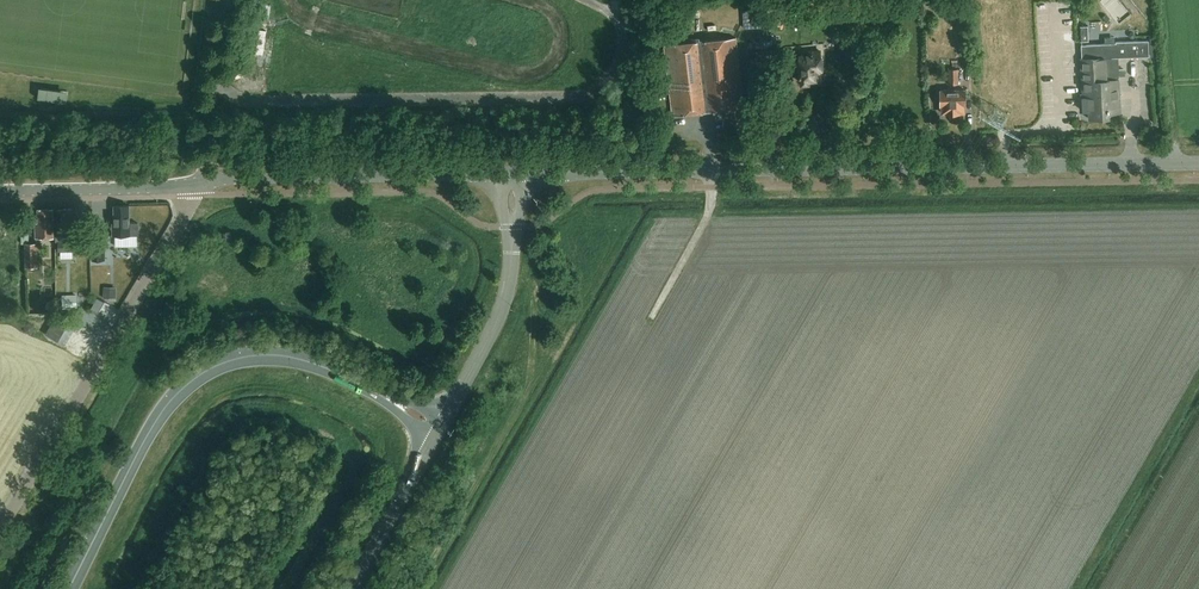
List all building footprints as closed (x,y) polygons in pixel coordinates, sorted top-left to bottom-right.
[(269,18),(271,4),(260,2),(258,16),(269,18)] [(764,27),(763,9),(743,10),(744,28),(764,27)] [(266,31),(260,30),(256,53),(263,54),(266,31)] [(673,115),(744,108),(736,37),(664,44),(673,115)] [(1148,40),(1127,41),(1127,42),(1081,45),(1082,58),(1080,59),(1084,111),(1088,111),(1089,118),(1109,117),(1109,113),(1121,112),(1119,79),(1117,57),(1149,56),(1148,40)] [(821,76),(823,73),(821,51),(815,51),(815,50),(802,51),(802,55),(799,55),(801,82),(803,84),(806,83),(808,81),(815,81),(815,76),(821,76)] [(965,54),(966,81),(975,81),(974,54),(965,54)] [(959,85),(959,69),(948,69),(948,85),(959,85)] [(46,84),(44,96),(73,100),(75,88),(46,84)] [(966,89),(940,89),(939,89),(939,107),(940,107),(941,114),(965,114),(965,106),(966,106),(966,89)] [(113,223),(113,235),(116,235),(137,235),(139,235),(138,223),(130,223),(129,205),(114,205),(115,223),(113,223)] [(36,237),(54,237),(53,208),(38,209),(38,222),(36,222),(36,237)] [(68,235),(73,235),(73,208),(57,208),(58,235),(68,235)] [(38,266),(38,242),(29,242),(29,230),(21,231),(21,243),(25,243),(25,267),(38,266)] [(69,240),(68,235),(58,235),(56,235),(56,242),(58,242),(58,251),(74,250),(73,240),(69,240)] [(106,260),(105,235),(92,235),(92,260),(106,260)] [(105,289),(104,297),(116,298),(116,289),(105,289)] [(97,296),(91,307),(99,312),(105,301),(97,296)] [(77,297),(63,297),(63,309),(78,308),(77,297)] [(29,323),(26,326),(26,331),(30,333),(34,330),(34,325),(29,323)]
